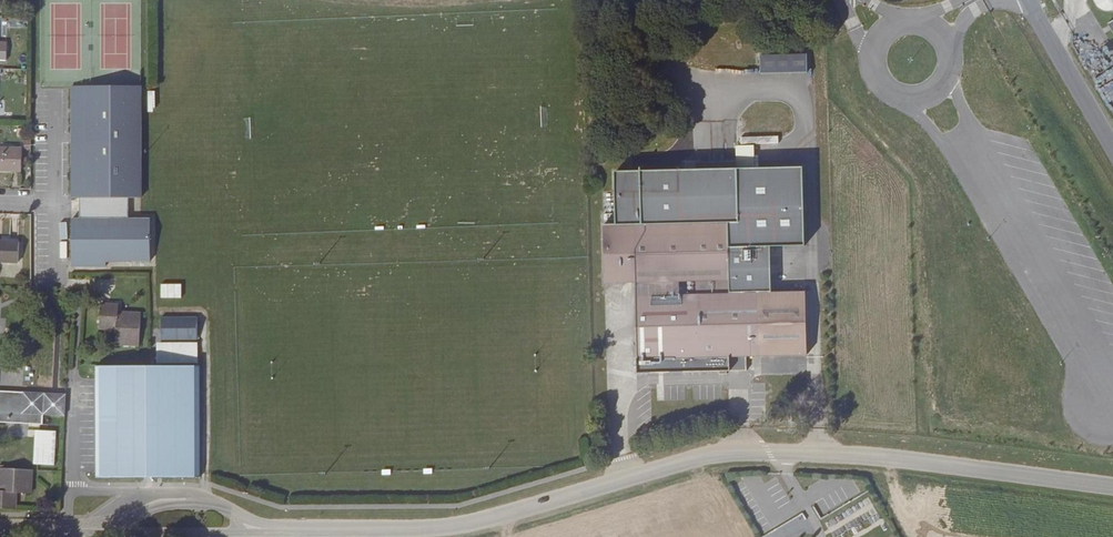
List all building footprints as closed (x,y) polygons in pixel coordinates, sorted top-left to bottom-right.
[(1089,2),(1112,12),(1112,0),(1090,0),(1089,2)] [(761,74),(808,73),(807,55),(760,56),(761,74)] [(90,86),(71,86),(71,198),(79,198),(79,219),(71,219),(71,266),(105,266),(105,261),(150,261),(150,218),(128,218),(128,198),(140,198),(140,86),(90,86)] [(656,282),(656,295),(636,296),(638,373),(720,372),(727,371),(748,371),(747,356),(808,355),(806,292),(772,293),(770,247),(806,246),(804,167),(750,169),(749,131),(742,132),(743,169),(700,169),(700,161),(683,161),(683,170),(615,172),(616,224),(604,225),(605,283),(636,282),(656,282)] [(0,148),(0,170),(21,171),(22,149),(0,148)] [(18,262),(19,242),(0,241),(0,261),(18,262)] [(636,282),(636,296),(656,295),(656,282),(636,282)] [(99,329),(116,330),(115,345),(138,346),(140,313),(118,312),(118,304),(101,303),(99,329)] [(186,316),(160,316),(160,339),(186,338),(186,316)] [(189,476),(187,365),(151,365),(95,365),(95,376),(96,477),(153,476),(189,476)] [(0,397),(0,422),(42,425),(43,414),(64,415),(65,394),(23,392),(23,398),(0,397)] [(15,509),(16,492),(30,493),(32,470),(3,468),(3,466),(0,465),(0,508),(15,509)] [(814,535),(824,530),(815,515),(804,521),(807,528),(810,527),(814,535)]
